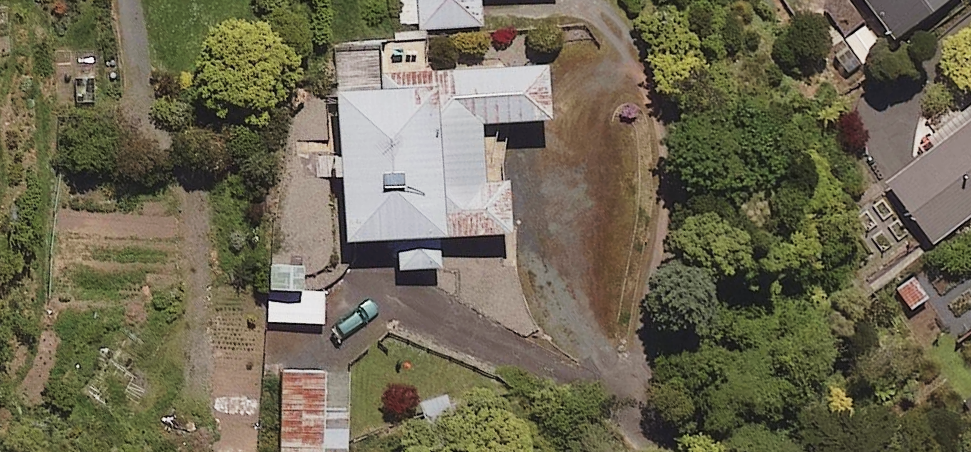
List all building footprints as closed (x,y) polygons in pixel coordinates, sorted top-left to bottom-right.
[(401,30),(480,25),(478,0),(400,0),(401,30)] [(892,38),(943,0),(863,0),(892,38)] [(507,234),(505,202),(504,180),(481,181),(481,173),(478,123),(501,122),(546,120),(543,66),(382,75),(380,43),(333,46),(343,241),(396,239),(397,270),(437,268),(436,237),(507,234)] [(312,106),(312,122),(297,122),(298,141),(327,141),(326,92),(302,93),(302,106),(312,106)] [(887,183),(931,243),(970,214),(970,121),(887,183)] [(324,323),(324,293),(304,293),(304,268),(267,268),(267,323),(324,323)] [(350,371),(279,371),(279,451),(350,451),(350,371)] [(448,391),(415,403),(425,430),(458,418),(448,391)] [(957,405),(970,424),(970,395),(957,405)]
